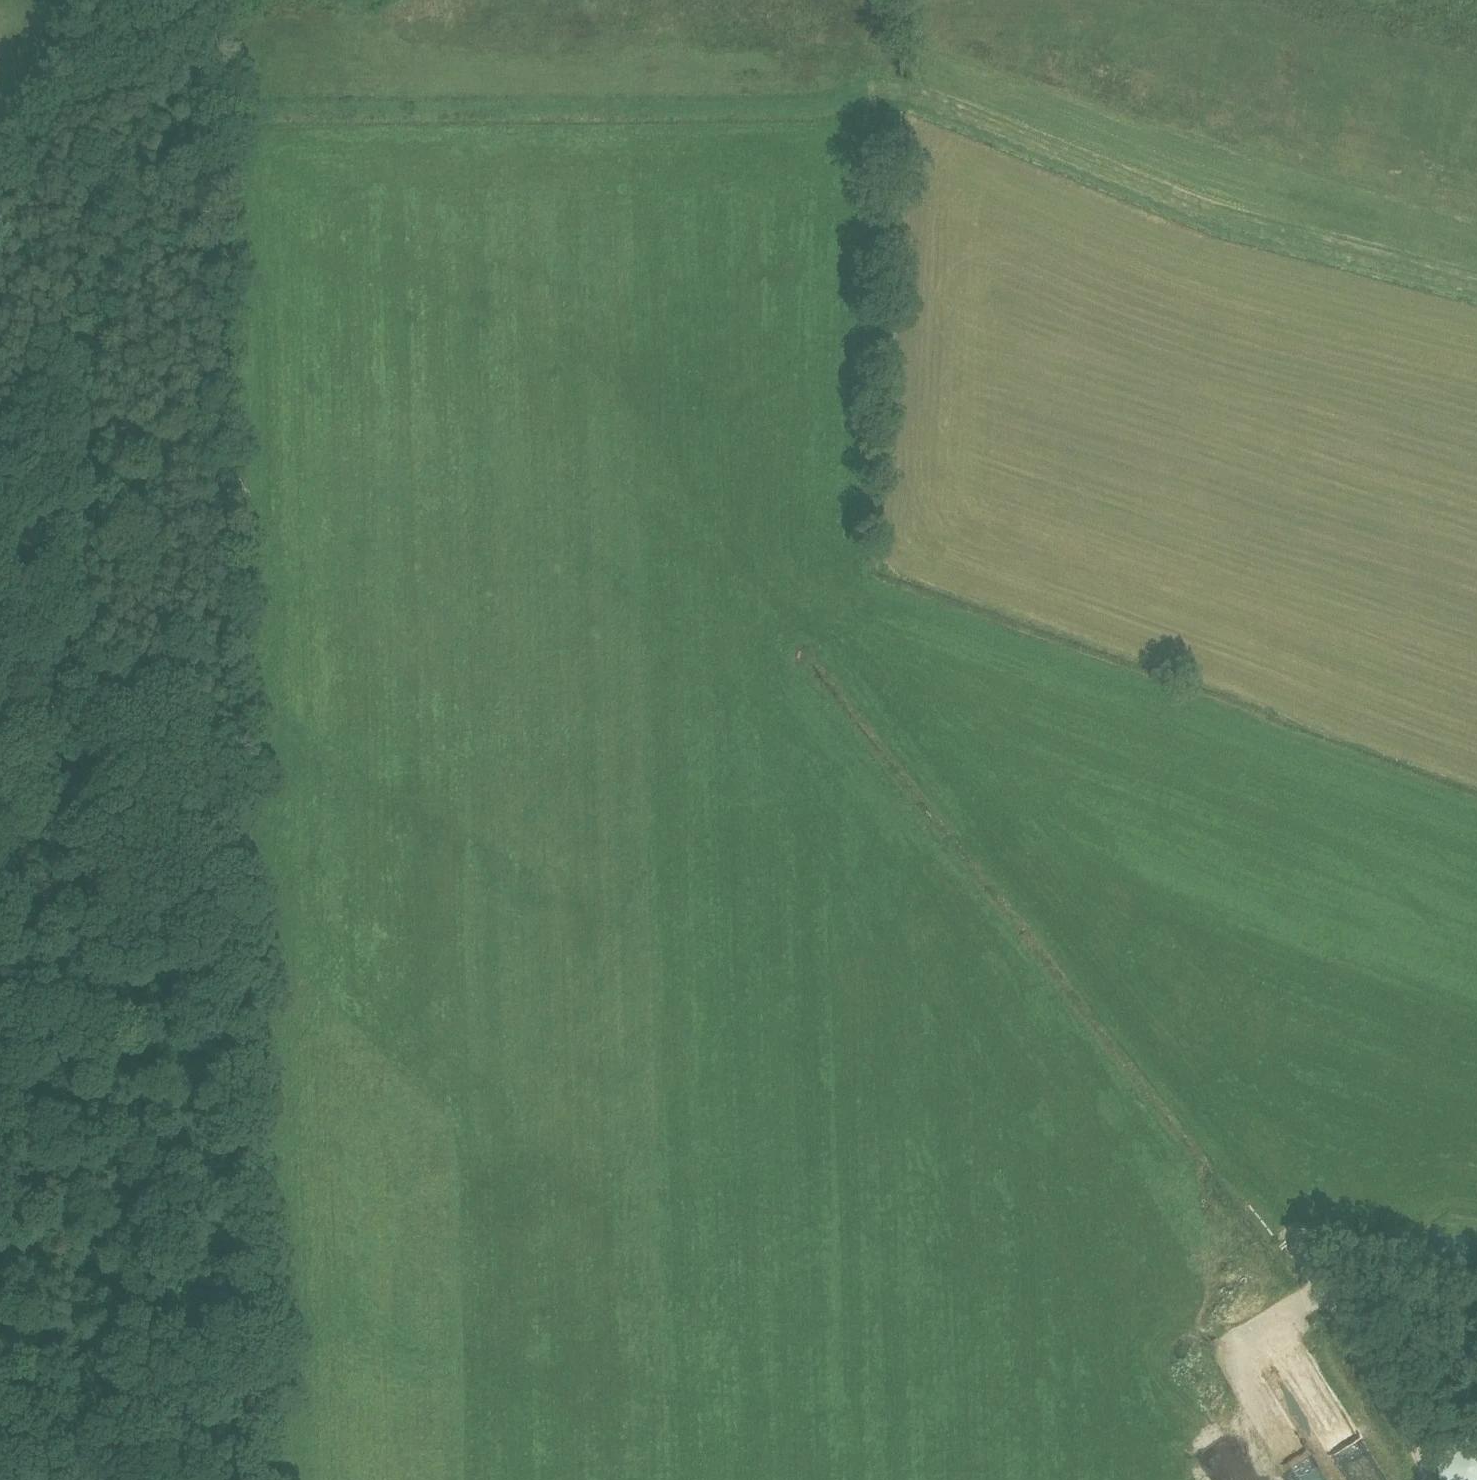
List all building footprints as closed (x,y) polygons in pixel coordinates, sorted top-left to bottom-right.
[(1438,1469),(1439,1472),(1439,1476),(1441,1479),(1476,1479),(1476,1438),(1475,1438),(1472,1438),(1468,1437),(1464,1438),(1460,1439),(1456,1440),(1453,1442),(1450,1444),(1447,1447),(1444,1450),(1442,1453),(1441,1457),(1439,1460),(1439,1464),(1438,1469)]
